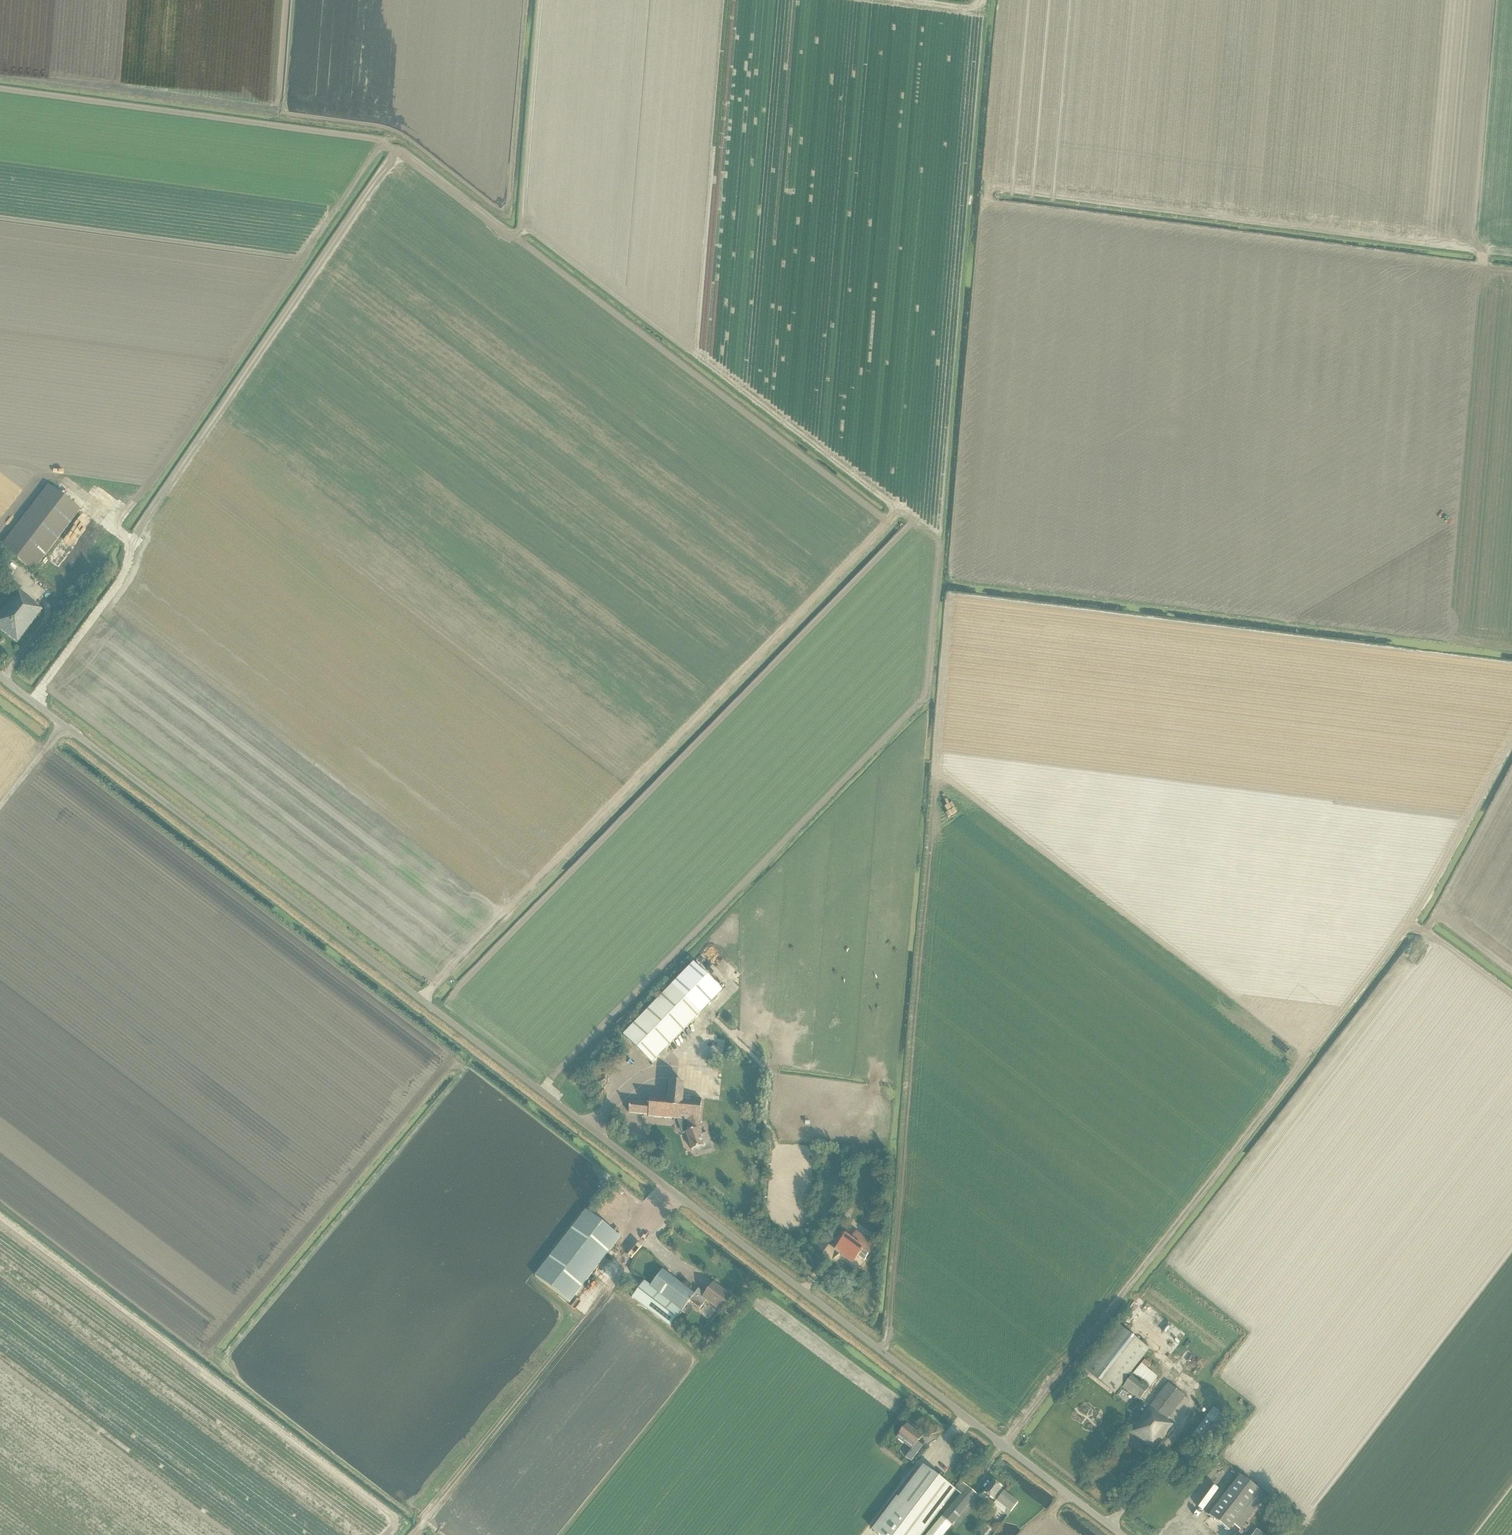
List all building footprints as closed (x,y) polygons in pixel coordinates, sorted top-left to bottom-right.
[(0,546),(33,571),(80,510),(47,484),(0,546)] [(18,590),(0,614),(0,630),(17,642),(41,610),(34,605),(35,604),(18,590)] [(672,985),(623,1036),(652,1063),(701,1013),(722,991),(694,964),(672,985)] [(649,1117),(691,1121),(694,1130),(686,1133),(692,1151),(704,1147),(700,1137),(703,1135),(699,1122),(700,1122),(702,1099),(684,1096),(685,1084),(670,1082),(668,1096),(651,1094),(649,1104),(630,1101),(629,1113),(649,1115),(649,1117)] [(586,1210),(535,1276),(570,1303),(621,1237),(586,1210)] [(831,1228),(827,1234),(832,1238),(836,1232),(831,1228)] [(858,1255),(865,1260),(875,1247),(856,1233),(851,1240),(846,1236),(838,1248),(840,1250),(841,1254),(853,1262),(858,1255)] [(714,1283),(706,1294),(699,1288),(695,1294),(663,1270),(651,1286),(645,1282),(632,1298),(670,1327),(690,1301),(700,1309),(706,1301),(720,1312),(732,1297),(714,1283)] [(1189,1292),(1176,1283),(1170,1293),(1183,1301),(1189,1292)] [(1167,1303),(1171,1294),(1167,1291),(1162,1300),(1167,1303)] [(1117,1324),(1082,1368),(1115,1393),(1149,1349),(1117,1324)] [(1145,1360),(1133,1373),(1149,1386),(1156,1377),(1147,1369),(1150,1365),(1145,1360)] [(1149,1389),(1144,1385),(1132,1375),(1123,1387),(1140,1400),(1149,1389)] [(1129,1420),(1133,1423),(1128,1430),(1155,1451),(1174,1426),(1167,1421),(1186,1396),(1168,1383),(1150,1406),(1143,1401),(1129,1420)] [(1233,1424),(1213,1408),(1192,1436),(1195,1439),(1188,1448),(1205,1461),(1233,1424)] [(911,1461),(919,1451),(914,1447),(923,1437),(907,1425),(897,1438),(912,1450),(906,1457),(911,1461)] [(878,1534),(922,1534),(955,1491),(923,1466),(874,1532),(878,1534)] [(1267,1496),(1240,1475),(1230,1488),(1224,1496),(1211,1513),(1209,1516),(1230,1531),(1235,1525),(1240,1530),(1267,1496)] [(1018,1502),(1002,1489),(1003,1488),(993,1480),(984,1493),(993,1500),(997,1502),(1007,1509),(1005,1514),(1007,1516),(1018,1502)] [(952,1526),(978,1495),(961,1481),(954,1489),(961,1494),(942,1517),(952,1526)] [(1227,1485),(1221,1493),(1224,1496),(1230,1488),(1227,1485)] [(1202,1517),(1222,1492),(1217,1487),(1197,1512),(1202,1517)] [(952,1526),(942,1518),(927,1534),(944,1534),(952,1526)]
